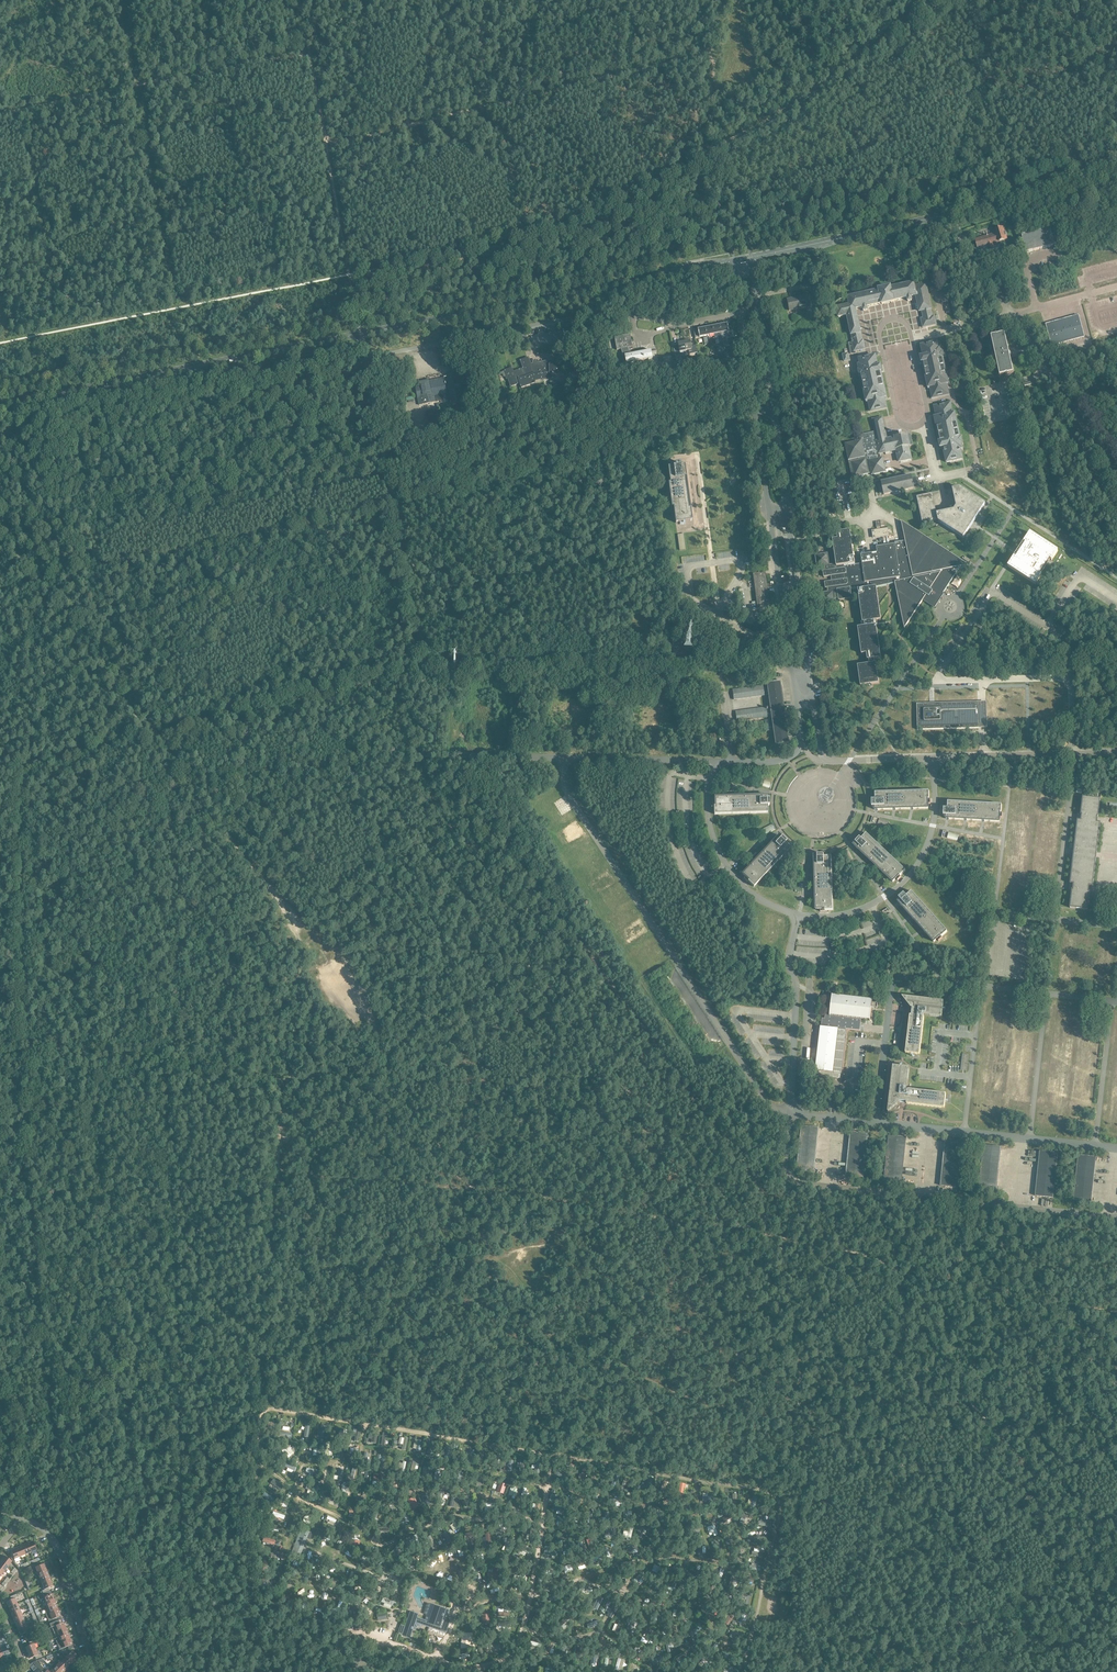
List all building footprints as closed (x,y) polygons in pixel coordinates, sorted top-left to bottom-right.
[(1007,240),(1003,227),(993,230),(994,234),(988,235),(986,236),(975,239),(978,248),(975,249),(980,257),(999,251),(997,246),(1005,243),(1005,240),(1007,240)] [(1058,248),(1056,238),(1055,235),(1052,236),(1050,228),(1022,235),(1026,252),(1053,246),(1054,249),(1058,248)] [(850,305),(837,308),(838,317),(847,315),(853,342),(851,343),(850,343),(849,343),(851,354),(855,353),(855,351),(865,349),(863,340),(862,340),(862,338),(859,328),(859,327),(859,326),(859,325),(857,315),(856,313),(856,310),(855,309),(856,308),(863,307),(864,311),(868,310),(867,306),(866,304),(878,301),(879,304),(882,303),(882,304),(885,304),(891,302),(894,302),(896,301),(897,301),(897,300),(907,297),(907,299),(908,301),(912,300),(911,297),(916,295),(920,311),(922,311),(923,318),(921,319),(922,324),(923,327),(936,325),(934,316),(932,316),(931,309),(926,284),(915,287),(914,284),(915,284),(916,283),(915,283),(914,283),(895,287),(894,287),(893,287),(892,287),(891,287),(890,286),(889,286),(888,286),(888,287),(887,287),(882,289),(881,289),(881,288),(880,288),(879,288),(879,289),(879,290),(875,291),(848,297),(850,305)] [(787,299),(789,310),(807,307),(804,295),(787,299)] [(961,302),(965,318),(972,317),(968,300),(961,302)] [(1046,324),(1052,346),(1084,337),(1078,315),(1046,324)] [(721,333),(723,345),(727,345),(725,336),(729,335),(728,331),(732,331),(730,324),(727,325),(727,323),(726,323),(719,324),(721,333)] [(721,333),(719,324),(713,326),(714,334),(715,338),(718,337),(720,346),(723,345),(721,333)] [(713,326),(705,327),(707,335),(714,334),(713,326)] [(707,335),(705,327),(698,329),(698,328),(698,329),(694,329),(695,337),(699,337),(700,337),(707,335)] [(1014,373),(1010,357),(1010,355),(1011,355),(1010,351),(1009,352),(1005,333),(991,337),(1000,376),(1014,373)] [(652,358),(651,351),(651,350),(642,352),(631,354),(630,350),(633,349),(632,346),(632,344),(630,337),(630,334),(616,337),(614,337),(617,350),(618,350),(621,349),(621,351),(623,356),(624,356),(626,363),(647,359),(648,359),(648,360),(649,362),(652,361),(652,359),(652,358)] [(692,346),(691,344),(690,344),(690,340),(683,342),(685,351),(689,350),(689,354),(697,353),(695,345),(692,346)] [(685,351),(683,342),(677,343),(678,347),(673,348),(675,357),(683,355),(683,356),(686,356),(685,351)] [(946,384),(948,383),(943,358),(944,358),(943,352),(941,352),(940,347),(938,348),(937,342),(921,346),(923,356),(920,357),(922,363),(923,363),(928,387),(930,387),(933,398),(948,394),(946,384)] [(884,397),(886,397),(881,372),(882,372),(881,366),(877,366),(875,356),(859,359),(861,365),(859,365),(860,370),(858,370),(860,376),(861,376),(866,401),(868,400),(871,411),(886,408),(884,397)] [(706,358),(698,359),(699,366),(700,367),(711,365),(710,361),(709,361),(709,357),(706,358)] [(512,368),(505,371),(510,387),(517,384),(517,382),(519,381),(521,387),(535,383),(534,381),(555,377),(555,375),(561,371),(561,364),(555,361),(551,363),(550,361),(537,364),(535,361),(532,361),(532,365),(531,365),(528,358),(520,361),(523,369),(513,372),(512,368)] [(421,387),(415,388),(417,397),(417,399),(419,405),(424,404),(436,402),(436,401),(437,401),(443,400),(442,395),(446,395),(447,399),(450,399),(451,405),(457,404),(453,381),(454,373),(448,372),(447,377),(420,382),(421,387)] [(953,413),(952,412),(950,403),(934,406),(937,417),(935,417),(940,442),(939,442),(939,443),(940,448),(943,447),(947,463),(962,459),(960,449),(962,449),(961,444),(962,443),(961,437),(960,438),(955,413),(953,413)] [(438,410),(426,412),(430,434),(442,431),(438,410)] [(904,462),(907,461),(907,460),(911,459),(909,446),(910,446),(909,445),(913,445),(910,434),(907,434),(902,435),(902,434),(899,434),(899,435),(895,436),(895,437),(887,439),(882,417),(872,420),(875,431),(860,435),(861,439),(845,444),(848,460),(851,460),(854,477),(871,473),(872,475),(886,472),(883,457),(881,458),(880,455),(880,454),(885,452),(886,455),(891,454),(890,451),(897,450),(899,462),(903,461),(904,462)] [(676,523),(685,522),(692,521),(691,508),(689,508),(685,477),(687,477),(685,465),(681,465),(680,463),(675,463),(675,466),(668,467),(670,483),(669,483),(672,507),(673,507),(676,523)] [(893,493),(902,491),(914,488),(913,485),(917,484),(916,478),(912,479),(911,476),(881,482),(882,484),(878,485),(880,494),(884,493),(884,495),(893,493)] [(985,504),(960,488),(952,489),(956,505),(953,506),(952,508),(952,510),(937,514),(932,494),(917,497),(922,522),(938,519),(938,522),(964,538),(985,504)] [(903,529),(905,541),(895,542),(895,544),(877,547),(877,552),(863,554),(861,555),(862,564),(855,565),(850,530),(837,532),(838,539),(833,540),(836,564),(829,565),(828,553),(816,555),(817,567),(825,566),(825,570),(823,571),(824,577),(831,576),(832,581),(825,582),(825,588),(827,588),(828,592),(821,593),(823,605),(835,603),(834,599),(838,598),(839,600),(852,598),(851,589),(858,588),(863,622),(864,622),(865,627),(858,628),(862,654),(867,653),(868,660),(869,660),(870,664),(858,666),(861,686),(879,683),(876,663),(875,663),(874,659),(881,658),(876,625),(875,625),(874,621),(881,620),(876,587),(895,583),(904,628),(924,598),(933,604),(935,601),(937,602),(941,596),(939,595),(941,592),(943,593),(961,566),(968,565),(907,524),(906,525),(907,525),(905,528),(903,529)] [(872,531),(873,538),(891,535),(890,528),(872,531)] [(1014,557),(1008,567),(1036,585),(1042,575),(1040,574),(1048,562),(1050,559),(1052,560),(1052,561),(1058,551),(1030,533),(1024,542),(1026,543),(1016,558),(1014,557)] [(684,534),(677,535),(679,550),(686,550),(684,534)] [(765,585),(765,584),(764,574),(760,574),(759,573),(753,574),(755,587),(756,589),(757,590),(758,601),(757,601),(758,609),(770,607),(768,588),(767,588),(766,586),(765,585)] [(732,689),(732,691),(734,699),(738,699),(740,698),(741,698),(742,698),(743,698),(747,697),(751,697),(755,696),(756,696),(760,695),(760,696),(760,695),(764,695),(768,694),(769,696),(769,701),(770,705),(770,708),(771,709),(766,710),(766,707),(762,708),(761,708),(757,709),(757,708),(757,709),(753,709),(749,710),(748,710),(744,710),(740,711),(736,712),(736,711),(735,712),(737,721),(741,720),(741,721),(745,720),(746,720),(750,719),(750,720),(750,719),(754,719),(758,718),(759,718),(763,718),(767,717),(768,717),(768,715),(767,715),(767,714),(768,714),(768,716),(770,715),(770,714),(771,714),(772,718),(772,719),(768,720),(764,720),(765,722),(766,730),(766,731),(767,731),(769,730),(769,727),(771,727),(772,727),(773,727),(774,731),(774,735),(774,736),(773,737),(772,737),(772,732),(755,734),(756,739),(756,741),(757,748),(773,745),(773,739),(775,739),(775,740),(775,744),(775,745),(789,743),(789,742),(788,742),(788,738),(788,737),(789,737),(790,737),(789,734),(788,735),(787,735),(787,734),(786,729),(787,729),(786,729),(786,725),(785,721),(785,720),(785,716),(784,712),(785,712),(784,712),(781,712),(778,686),(780,686),(781,686),(780,686),(780,682),(780,681),(777,682),(767,683),(768,688),(763,688),(763,685),(759,686),(758,686),(754,686),(750,687),(745,688),(741,688),(737,689),(732,689)] [(917,703),(918,730),(918,728),(929,728),(929,727),(936,726),(936,727),(936,728),(937,728),(978,727),(978,726),(978,704),(978,703),(977,703),(936,704),(935,705),(935,706),(929,707),(929,705),(928,705),(917,705),(917,703)] [(762,780),(761,783),(760,785),(770,789),(772,783),(762,780)] [(901,807),(901,809),(913,809),(916,809),(916,807),(919,807),(919,808),(928,808),(928,799),(929,799),(929,791),(875,793),(875,800),(872,800),(872,807),(875,807),(875,810),(878,810),(880,810),(880,808),(883,808),(883,810),(896,809),(898,809),(898,808),(901,807)] [(765,796),(765,795),(763,795),(763,797),(760,797),(760,796),(748,796),(745,796),(745,798),(742,798),(742,796),(730,797),(730,796),(727,796),(727,798),(724,798),(724,797),(715,797),(715,806),(714,806),(714,814),(768,813),(768,805),(770,805),(769,799),(769,796),(765,796)] [(1097,816),(1098,817),(1101,798),(1083,796),(1081,814),(1078,814),(1079,814),(1078,820),(1077,820),(1078,820),(1074,849),(1075,849),(1074,854),(1073,854),(1074,854),(1070,883),(1070,889),(1069,889),(1072,890),(1070,908),(1087,910),(1089,891),(1088,891),(1089,886),(1092,886),(1096,857),(1095,857),(1095,852),(1096,852),(1100,823),(1097,822),(1097,816)] [(990,820),(990,821),(999,822),(1000,813),(1001,813),(1002,805),(948,802),(947,809),(944,809),(943,815),(946,815),(946,819),(949,819),(952,819),(952,817),(955,818),(954,819),(967,820),(969,820),(969,818),(972,819),(972,820),(984,821),(987,821),(987,820),(990,820)] [(879,819),(877,824),(888,828),(890,822),(879,819)] [(763,829),(765,832),(766,834),(775,829),(776,829),(773,824),(772,824),(773,824),(763,829)] [(947,838),(957,841),(959,835),(949,832),(947,838)] [(900,876),(905,870),(866,833),(861,839),(860,837),(855,842),(856,843),(854,845),(856,847),(858,849),(859,848),(861,850),(860,851),(869,859),(869,860),(871,861),(872,860),(874,862),(873,863),(882,871),(882,872),(884,874),(885,872),(887,874),(886,875),(893,882),(899,875),(900,876)] [(777,837),(775,839),(776,840),(774,842),(773,841),(765,850),(764,850),(763,852),(764,853),(762,855),(761,854),(753,863),(752,863),(750,865),(752,866),(750,868),(749,867),(742,874),(749,880),(748,881),(754,887),(791,848),(785,842),(787,841),(782,837),(781,837),(779,835),(777,837)] [(847,861),(851,859),(853,858),(848,849),(848,848),(842,851),(842,852),(843,852),(847,861)] [(799,862),(802,864),(804,864),(808,854),(802,852),(799,862)] [(816,909),(820,909),(825,909),(825,910),(833,910),(831,856),(824,856),(824,855),(817,855),(818,855),(814,855),(814,859),(814,861),(816,861),(816,864),(815,864),(815,876),(815,879),(817,879),(817,882),(815,882),(816,894),(815,894),(815,897),(817,897),(817,900),(816,900),(816,909)] [(905,907),(904,908),(912,917),(912,918),(913,920),(915,918),(917,921),(916,922),(924,931),(923,931),(925,933),(927,932),(929,934),(927,935),(934,942),(940,936),(941,937),(947,932),(912,891),(906,896),(904,893),(899,898),(900,900),(898,902),(900,904),(902,906),(903,905),(905,907)] [(885,916),(891,925),(896,922),(890,913),(885,916)] [(871,1008),(872,1003),(872,1000),(845,997),(846,995),(842,994),(842,997),(837,996),(837,995),(834,994),(834,996),(833,995),(833,994),(832,994),(831,1002),(830,1001),(830,1000),(827,999),(827,1000),(825,1017),(825,1019),(822,1019),(821,1026),(820,1026),(821,1027),(815,1070),(815,1071),(819,1071),(818,1076),(841,1079),(841,1074),(842,1074),(847,1030),(860,1031),(861,1019),(870,1020),(871,1008)] [(902,996),(902,997),(911,1008),(912,1008),(912,1015),(910,1015),(906,1053),(920,1055),(924,1017),(924,1015),(942,1017),(944,1001),(902,996)] [(907,1104),(944,1108),(946,1094),(908,1089),(908,1090),(907,1090),(909,1067),(893,1066),(888,1112),(899,1103),(900,1101),(907,1102),(907,1104)] [(796,1170),(813,1172),(818,1128),(801,1126),(796,1170)] [(863,1177),(868,1133),(851,1131),(846,1176),(852,1176),(863,1177)] [(884,1180),(901,1182),(906,1137),(889,1135),(884,1180)] [(958,1187),(962,1143),(945,1141),(941,1186),(958,1187)] [(979,1190),(996,1192),(1001,1147),(984,1145),(979,1190)] [(1053,1198),(1057,1153),(1040,1151),(1036,1196),(1053,1198)] [(1074,1200),(1091,1202),(1096,1157),(1078,1155),(1074,1200)] [(275,1423),(271,1421),(267,1421),(265,1429),(269,1430),(268,1435),(272,1436),(275,1423)] [(336,1435),(336,1438),(346,1439),(347,1430),(339,1429),(339,1436),(336,1435)] [(372,1439),(372,1442),(377,1443),(379,1432),(374,1431),(373,1433),(369,1432),(368,1438),(372,1439)] [(432,1444),(429,1452),(428,1451),(428,1453),(429,1454),(428,1456),(432,1457),(436,1445),(432,1444)] [(346,1451),(343,1450),(344,1446),(339,1445),(336,1455),(341,1456),(341,1455),(345,1456),(346,1451)] [(284,1447),(281,1450),(289,1458),(294,1452),(288,1446),(286,1449),(284,1447)] [(272,1450),(270,1452),(278,1462),(280,1459),(272,1450)] [(484,1453),(480,1452),(476,1467),(480,1468),(481,1464),(485,1465),(486,1461),(482,1460),(484,1453)] [(286,1462),(284,1466),(288,1468),(287,1471),(290,1472),(290,1471),(292,1472),(293,1470),(294,1470),(295,1471),(297,1467),(286,1462)] [(570,1464),(569,1467),(567,1466),(566,1470),(568,1470),(567,1471),(572,1473),(574,1465),(570,1464)] [(356,1468),(353,1467),(352,1473),(350,1473),(350,1475),(346,1474),(345,1480),(353,1482),(356,1468)] [(363,1485),(366,1485),(369,1470),(367,1469),(366,1474),(362,1473),(361,1477),(364,1478),(363,1485)] [(582,1469),(581,1476),(579,1476),(578,1478),(580,1479),(579,1481),(584,1482),(587,1470),(582,1469)] [(554,1474),(565,1481),(567,1477),(557,1470),(554,1474)] [(384,1482),(385,1475),(374,1473),(373,1480),(384,1482)] [(615,1487),(616,1488),(620,1475),(615,1474),(611,1486),(612,1486),(615,1487)] [(284,1487),(273,1479),(271,1483),(281,1491),(284,1487)] [(497,1492),(504,1494),(506,1484),(499,1482),(497,1492)] [(337,1495),(327,1491),(325,1496),(324,1500),(333,1503),(334,1500),(336,1500),(337,1495)] [(419,1495),(424,1507),(428,1506),(425,1499),(427,1499),(425,1493),(419,1495)] [(419,1506),(415,1497),(407,1500),(411,1510),(419,1506)] [(718,1497),(712,1499),(712,1498),(710,1499),(710,1500),(710,1501),(707,1502),(708,1506),(720,1501),(719,1498),(718,1497)] [(671,1499),(662,1501),(663,1506),(662,1507),(662,1509),(670,1507),(671,1510),(676,1509),(676,1506),(673,1507),(671,1499)] [(391,1512),(390,1510),(391,1509),(391,1508),(393,1507),(391,1503),(388,1505),(387,1502),(382,1504),(387,1514),(391,1512)] [(349,1514),(350,1514),(349,1517),(356,1519),(357,1516),(362,1517),(363,1512),(350,1509),(349,1514)] [(604,1512),(605,1516),(603,1516),(604,1524),(607,1524),(607,1525),(611,1524),(608,1512),(604,1512)] [(662,1515),(660,1512),(656,1514),(656,1513),(650,1517),(652,1521),(662,1515)] [(596,1526),(593,1515),(588,1516),(591,1527),(593,1527),(594,1529),(597,1528),(597,1526),(596,1526)] [(721,1523),(723,1522),(723,1524),(727,1522),(726,1521),(732,1518),(730,1515),(720,1520),(721,1523)] [(337,1520),(328,1516),(327,1519),(331,1521),(331,1523),(335,1524),(337,1520)] [(566,1520),(554,1516),(553,1521),(564,1524),(566,1520)] [(301,1521),(308,1525),(311,1521),(303,1517),(301,1521)] [(760,1522),(758,1521),(757,1526),(769,1528),(770,1524),(763,1523),(764,1520),(760,1519),(760,1522)] [(458,1524),(452,1531),(456,1534),(462,1528),(458,1524)] [(714,1525),(710,1526),(706,1528),(708,1533),(711,1533),(712,1535),(713,1535),(713,1537),(717,1535),(714,1525)] [(504,1536),(503,1527),(503,1526),(500,1527),(495,1528),(496,1536),(504,1536)] [(294,1543),(291,1553),(300,1557),(304,1546),(305,1543),(305,1542),(307,1538),(311,1539),(313,1533),(309,1531),(301,1528),(295,1543),(294,1543)] [(635,1539),(640,1540),(641,1541),(647,1543),(648,1539),(641,1537),(643,1529),(638,1528),(635,1539)] [(443,1533),(444,1536),(441,1537),(443,1542),(446,1540),(448,1543),(452,1541),(446,1531),(443,1533)] [(343,1532),(341,1537),(339,1536),(338,1539),(339,1540),(337,1543),(341,1545),(347,1534),(343,1532)] [(730,1545),(730,1544),(733,1542),(730,1535),(727,1536),(726,1536),(723,1537),(726,1546),(730,1545)] [(586,1541),(590,1552),(594,1550),(594,1549),(596,1549),(595,1546),(593,1546),(590,1539),(586,1541)] [(33,1541),(27,1543),(31,1552),(36,1550),(33,1541)] [(272,1551),(274,1543),(262,1541),(262,1546),(267,1546),(266,1550),(272,1551)] [(714,1541),(711,1543),(714,1552),(722,1549),(719,1542),(715,1543),(714,1541)] [(27,1543),(22,1545),(25,1554),(31,1552),(27,1543)] [(25,1554),(22,1545),(16,1548),(20,1557),(25,1554)] [(522,1545),(520,1550),(530,1555),(532,1551),(522,1545)] [(579,1547),(581,1553),(580,1554),(581,1556),(582,1556),(583,1557),(588,1555),(584,1545),(579,1547)] [(703,1557),(703,1553),(706,1553),(706,1548),(703,1548),(703,1546),(702,1546),(702,1545),(697,1546),(698,1557),(703,1557)] [(396,1546),(391,1554),(397,1558),(402,1550),(396,1546)] [(625,1553),(628,1555),(634,1548),(631,1546),(625,1553)] [(512,1552),(504,1547),(502,1550),(510,1555),(512,1552)] [(18,1558),(20,1557),(16,1548),(10,1550),(14,1559),(18,1558)] [(283,1552),(271,1552),(271,1561),(280,1560),(279,1558),(283,1558),(283,1552)] [(4,1556),(0,1560),(8,1566),(12,1562),(4,1556)] [(0,1560),(0,1561),(0,1568),(4,1571),(8,1566),(0,1560)] [(621,1568),(628,1567),(629,1568),(631,1567),(631,1566),(636,1565),(635,1560),(632,1561),(620,1564),(621,1568)] [(264,1574),(265,1572),(268,1573),(270,1569),(268,1569),(269,1565),(268,1565),(268,1563),(263,1561),(260,1572),(264,1574)] [(38,1563),(32,1565),(32,1567),(33,1568),(35,1567),(38,1573),(47,1570),(44,1564),(39,1566),(38,1563)] [(540,1569),(545,1570),(544,1573),(549,1574),(551,1567),(541,1565),(540,1569)] [(665,1570),(654,1565),(652,1568),(664,1574),(665,1570)] [(680,1566),(678,1568),(676,1565),(671,1569),(673,1572),(672,1573),(675,1577),(683,1570),(680,1566)] [(702,1567),(698,1573),(697,1573),(695,1576),(696,1576),(696,1577),(700,1580),(706,1570),(702,1567)] [(488,1572),(487,1577),(500,1578),(501,1569),(493,1568),(493,1573),(488,1572)] [(47,1570),(38,1573),(40,1579),(49,1575),(47,1570)] [(49,1575),(40,1579),(42,1584),(51,1580),(49,1575)] [(693,1581),(684,1576),(682,1579),(692,1584),(693,1581)] [(272,1579),(261,1579),(261,1587),(269,1587),(269,1585),(272,1585),(272,1579)] [(44,1590),(42,1591),(43,1594),(50,1591),(48,1588),(53,1586),(51,1580),(42,1584),(44,1590)] [(593,1589),(583,1584),(581,1589),(591,1594),(593,1589)] [(693,1591),(695,1594),(696,1593),(698,1595),(700,1593),(699,1591),(704,1587),(701,1584),(693,1591)] [(715,1597),(717,1588),(714,1587),(715,1585),(710,1584),(707,1595),(715,1597)] [(40,1595),(39,1596),(42,1604),(45,1603),(54,1599),(52,1594),(51,1594),(50,1591),(43,1594),(40,1595)] [(11,1600),(6,1602),(8,1607),(17,1604),(15,1598),(17,1597),(16,1594),(11,1596),(10,1597),(11,1600)] [(723,1596),(724,1598),(721,1598),(724,1606),(726,1605),(727,1610),(731,1609),(727,1595),(723,1596)] [(602,1600),(598,1597),(592,1609),(597,1611),(602,1600)] [(609,1609),(614,1600),(611,1598),(605,1607),(609,1609)] [(54,1599),(45,1603),(46,1605),(47,1608),(56,1605),(54,1599)] [(635,1612),(629,1602),(626,1604),(632,1614),(635,1612)] [(17,1604),(8,1607),(11,1613),(19,1609),(17,1604)] [(49,1611),(45,1613),(46,1615),(50,1614),(59,1610),(56,1605),(47,1608),(49,1611)] [(402,1625),(399,1633),(401,1634),(402,1635),(410,1638),(415,1622),(418,1623),(446,1633),(451,1620),(443,1617),(444,1616),(446,1617),(446,1614),(448,1615),(449,1610),(434,1605),(429,1622),(417,1617),(418,1614),(410,1611),(405,1626),(402,1625)] [(19,1609),(11,1613),(13,1618),(22,1615),(19,1609)] [(351,1617),(354,1613),(348,1609),(345,1613),(351,1617)] [(50,1614),(46,1615),(50,1624),(58,1621),(57,1618),(61,1616),(59,1610),(50,1614)] [(540,1614),(536,1612),(531,1621),(535,1624),(540,1614)] [(385,1613),(376,1614),(378,1621),(387,1619),(385,1613)] [(728,1626),(734,1617),(730,1614),(724,1623),(728,1626)] [(22,1615),(13,1618),(15,1624),(24,1620),(22,1615)] [(587,1624),(589,1623),(590,1626),(595,1624),(594,1623),(596,1622),(596,1621),(598,1620),(596,1616),(586,1620),(587,1624)] [(565,1618),(556,1626),(559,1629),(568,1621),(565,1618)] [(24,1620),(15,1624),(17,1629),(26,1626),(24,1620)] [(50,1624),(47,1625),(49,1628),(51,1627),(54,1633),(66,1628),(63,1622),(59,1624),(58,1621),(50,1624)] [(630,1634),(632,1627),(634,1627),(636,1623),(633,1622),(634,1622),(630,1621),(626,1632),(630,1634)] [(675,1625),(668,1627),(670,1633),(672,1633),(674,1637),(678,1636),(675,1625)] [(26,1626),(17,1629),(20,1635),(25,1633),(26,1636),(32,1633),(31,1630),(29,1631),(26,1626)] [(699,1626),(696,1628),(690,1634),(693,1637),(702,1629),(699,1626)] [(66,1628),(54,1633),(56,1638),(59,1637),(68,1633),(66,1628)] [(645,1634),(651,1636),(650,1637),(654,1639),(654,1638),(656,1638),(658,1634),(647,1629),(645,1634)] [(60,1639),(56,1641),(57,1644),(70,1639),(68,1633),(59,1637),(60,1639)] [(529,1644),(538,1647),(537,1649),(540,1649),(541,1647),(541,1648),(543,1640),(532,1637),(529,1644)] [(30,1645),(25,1647),(27,1653),(36,1649),(34,1643),(36,1642),(35,1639),(29,1642),(30,1645)] [(57,1644),(59,1650),(67,1646),(72,1644),(73,1644),(70,1639),(57,1644)] [(552,1647),(553,1645),(552,1644),(553,1642),(548,1641),(544,1653),(549,1655),(552,1647)] [(2,1647),(0,1648),(4,1657),(9,1655),(5,1646),(2,1647)] [(638,1654),(636,1655),(637,1656),(635,1659),(637,1662),(639,1660),(640,1661),(648,1651),(645,1648),(639,1655),(638,1654)] [(36,1649),(27,1653),(29,1658),(35,1656),(36,1659),(42,1657),(41,1654),(38,1655),(36,1649)] [(65,1652),(63,1654),(65,1657),(72,1664),(76,1660),(75,1658),(77,1656),(72,1650),(70,1653),(67,1655),(65,1652)] [(678,1663),(684,1659),(684,1660),(686,1659),(686,1658),(687,1657),(685,1653),(676,1659),(678,1663)] [(63,1654),(61,1656),(63,1659),(61,1661),(68,1668),(72,1664),(65,1657),(63,1654)] [(701,1658),(704,1660),(702,1663),(707,1666),(708,1664),(710,1665),(712,1662),(703,1656),(701,1658)] [(416,1658),(414,1665),(420,1668),(423,1661),(416,1658)] [(33,1662),(35,1665),(36,1665),(37,1667),(42,1671),(55,1671),(52,1669),(50,1671),(48,1669),(46,1671),(38,1662),(36,1661),(33,1662)] [(57,1665),(63,1671),(68,1668),(61,1661),(57,1665)] [(358,1661),(357,1667),(367,1670),(369,1663),(358,1661)] [(527,1666),(528,1666),(527,1668),(538,1670),(540,1664),(529,1661),(527,1666)] [(51,1667),(52,1669),(55,1671),(63,1671),(57,1665),(55,1663),(51,1667)] [(635,1671),(639,1671),(640,1666),(636,1666),(636,1665),(632,1664),(631,1671),(635,1671)]
